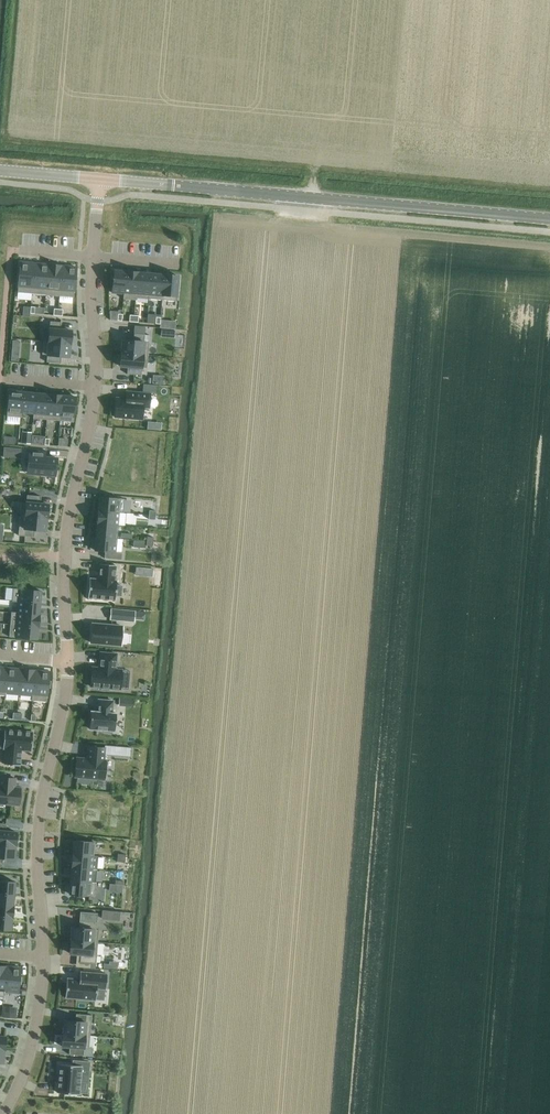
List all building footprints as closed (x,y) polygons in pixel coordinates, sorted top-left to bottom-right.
[(21,261),(18,292),(32,293),(35,262),(21,261)] [(35,262),(32,293),(46,294),(49,263),(35,262)] [(49,263),(46,294),(60,296),(63,265),(49,263)] [(63,265),(60,296),(74,297),(77,266),(63,265)] [(114,269),(111,293),(124,294),(126,270),(114,269)] [(124,294),(124,298),(136,300),(136,297),(139,271),(126,270),(124,294)] [(139,271),(136,297),(149,298),(151,272),(139,271)] [(151,272),(149,298),(162,299),(165,274),(163,273),(151,272)] [(165,274),(162,299),(175,301),(176,297),(178,275),(165,274)] [(168,320),(167,329),(175,329),(176,321),(168,320)] [(49,327),(47,341),(71,343),(72,330),(60,329),(61,322),(60,322),(50,321),(50,328),(49,327)] [(145,327),(134,326),(133,333),(134,333),(144,334),(145,327)] [(175,330),(161,329),(161,337),(174,338),(175,330)] [(122,339),(121,352),(147,355),(149,341),(146,341),(144,341),(144,334),(134,333),(134,340),(122,339)] [(44,341),(42,354),(46,354),(47,354),(47,362),(60,363),(61,355),(70,356),(71,343),(47,341),(44,341)] [(11,353),(10,361),(18,361),(19,354),(11,353)] [(120,353),(119,367),(128,368),(127,374),(140,375),(141,369),(143,369),(146,369),(147,355),(144,355),(120,353)] [(164,376),(153,375),(152,383),(163,384),(164,376)] [(157,385),(143,384),(142,392),(151,393),(156,393),(157,385)] [(9,390),(6,416),(7,416),(20,417),(21,412),(23,391),(9,390)] [(23,391),(21,412),(33,413),(34,413),(35,392),(23,391)] [(115,400),(114,417),(142,420),(144,408),(144,409),(145,409),(146,409),(149,409),(149,408),(150,396),(150,393),(142,392),(126,391),(126,398),(116,397),(115,400)] [(34,413),(33,418),(47,419),(49,393),(35,392),(34,413)] [(49,393),(47,419),(60,420),(62,394),(49,393)] [(62,394),(60,420),(74,422),(76,395),(62,394)] [(162,422),(148,421),(147,429),(161,430),(162,422)] [(22,431),(21,443),(31,444),(32,432),(22,431)] [(14,444),(15,437),(4,436),(3,444),(14,444)] [(67,446),(68,439),(59,438),(58,445),(67,446)] [(22,448),(3,447),(2,457),(21,458),(22,448)] [(28,449),(27,466),(45,468),(44,475),(56,476),(58,456),(44,454),(45,450),(28,449)] [(21,502),(20,515),(47,517),(48,504),(40,504),(41,496),(27,495),(26,502),(21,502)] [(100,497),(98,510),(118,512),(123,513),(125,499),(100,497)] [(98,510),(97,523),(117,525),(124,526),(125,513),(123,513),(118,512),(98,510)] [(20,515),(18,535),(34,537),(34,529),(46,530),(47,517),(20,515)] [(97,523),(96,536),(116,538),(117,525),(97,523)] [(96,536),(95,550),(105,551),(104,558),(122,560),(122,555),(122,553),(121,553),(115,552),(116,539),(116,538),(96,536)] [(89,578),(88,597),(115,600),(115,596),(121,596),(122,585),(116,585),(117,580),(115,580),(115,576),(116,567),(116,565),(111,565),(99,564),(98,574),(98,579),(89,578)] [(12,601),(39,603),(41,590),(13,588),(12,601)] [(11,612),(38,615),(39,603),(12,601),(17,602),(16,612),(11,612)] [(135,611),(111,609),(110,619),(134,621),(135,611)] [(10,624),(37,626),(38,615),(11,612),(10,624)] [(93,623),(91,643),(120,645),(122,626),(93,623)] [(9,636),(36,639),(37,626),(10,624),(9,636)] [(92,668),(91,686),(101,687),(102,687),(101,689),(107,690),(109,690),(109,688),(121,689),(121,688),(122,670),(116,670),(117,656),(117,654),(100,653),(99,665),(99,667),(99,668),(92,668)] [(7,668),(5,693),(6,693),(19,694),(21,669),(7,668)] [(21,669),(19,694),(32,695),(33,695),(35,670),(21,669)] [(32,695),(32,701),(46,702),(47,697),(48,688),(50,688),(50,681),(48,681),(49,672),(35,670),(33,695),(32,695)] [(91,713),(89,729),(104,730),(104,732),(112,733),(112,731),(114,731),(116,713),(112,713),(113,701),(99,700),(97,712),(97,714),(91,713)] [(4,764),(20,765),(21,750),(31,751),(33,732),(5,729),(3,748),(5,749),(4,764)] [(76,758),(75,777),(104,779),(106,760),(103,760),(105,748),(89,746),(88,758),(76,758)] [(3,804),(19,805),(20,788),(14,787),(15,778),(6,777),(5,779),(0,779),(0,806),(3,806),(3,804)] [(5,831),(6,824),(0,823),(0,844),(15,845),(16,832),(5,831)] [(93,855),(94,842),(74,840),(73,854),(93,855)] [(2,864),(3,857),(14,858),(15,845),(0,844),(0,864),(2,864)] [(73,854),(72,867),(97,869),(98,856),(93,855),(73,854)] [(72,867),(71,880),(90,882),(96,882),(97,869),(72,867)] [(14,894),(15,881),(0,880),(0,893),(14,894)] [(71,880),(69,894),(94,896),(96,882),(71,880)] [(13,906),(14,894),(0,893),(0,905),(13,906)] [(12,917),(13,906),(0,905),(0,916),(12,917)] [(102,910),(101,919),(112,920),(113,911),(111,911),(102,910)] [(72,927),(71,940),(98,942),(99,929),(96,929),(97,913),(80,912),(79,928),(72,927)] [(10,930),(12,917),(0,916),(0,929),(10,930)] [(71,940),(70,953),(81,954),(80,961),(91,962),(96,963),(98,942),(71,940)] [(20,977),(20,968),(6,967),(4,997),(4,991),(18,993),(19,984),(21,984),(22,977),(20,977)] [(67,978),(65,997),(95,1000),(97,988),(106,989),(107,974),(80,972),(83,973),(83,978),(82,978),(80,979),(79,979),(67,978)] [(63,1033),(90,1035),(92,1015),(76,1014),(75,1020),(65,1019),(63,1033)] [(69,1054),(88,1056),(90,1035),(63,1033),(62,1045),(70,1046),(69,1054)] [(59,1064),(57,1092),(79,1094),(81,1073),(88,1074),(90,1062),(73,1060),(73,1065),(59,1064)]
